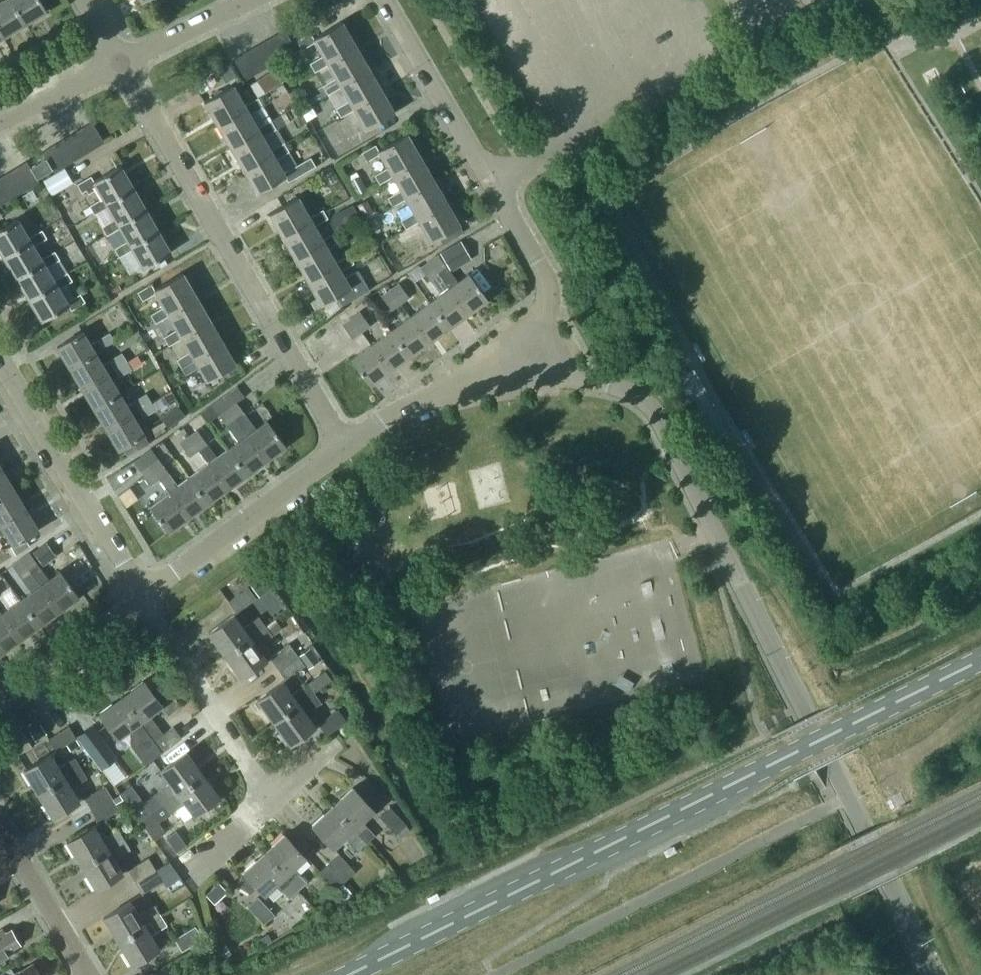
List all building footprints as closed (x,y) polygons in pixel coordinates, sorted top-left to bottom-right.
[(0,0),(0,30),(3,36),(25,23),(11,0),(1,0),(0,0)] [(46,10),(40,0),(11,0),(25,23),(46,10)] [(911,21),(900,14),(891,25),(902,33),(911,21)] [(323,55),(322,55),(326,60),(356,43),(342,21),(314,37),(311,32),(297,40),(302,48),(315,41),(323,55)] [(274,35),(285,55),(295,49),(284,29),(274,35)] [(264,41),(275,60),(285,55),(274,35),(264,41)] [(254,46),(265,66),(275,60),(264,41),(254,46)] [(336,78),(339,83),(369,66),(356,43),(326,60),(322,55),(310,62),(315,71),(328,64),(336,78)] [(244,52),(255,72),(265,66),(254,46),(244,52)] [(234,58),(245,77),(255,72),(244,52),(234,58)] [(349,100),(352,106),(382,88),(369,66),(339,83),(336,78),(323,85),(328,93),(341,86),(349,100)] [(203,101),(215,120),(217,124),(246,107),(249,112),(262,105),(257,96),(244,104),(232,84),(203,101)] [(395,111),(384,92),(382,88),(352,106),(349,100),(336,108),(341,116),(354,109),(366,128),(395,111)] [(249,113),(249,112),(246,107),(217,124),(230,146),(259,129),(262,135),(275,127),(270,119),(257,126),(249,113)] [(103,143),(91,122),(82,128),(94,148),(103,143)] [(94,148),(82,128),(72,134),(84,154),(94,148)] [(262,135),(259,129),(230,146),(243,169),(272,152),(275,158),(288,150),(283,141),(270,149),(262,135)] [(388,166),(391,172),(420,155),(407,132),(378,148),(376,144),(362,152),(367,160),(380,153),(388,166)] [(84,154),(72,134),(61,140),(73,160),(84,154)] [(73,160),(61,140),(52,146),(64,166),(73,160)] [(64,166),(52,146),(43,151),(55,171),(64,166)] [(275,158),(272,152),(243,169),(256,192),(285,175),(288,180),(315,165),(310,156),(283,171),(275,158)] [(401,189),(404,194),(433,177),(420,155),(391,172),(388,166),(375,174),(380,183),(393,175),(401,189)] [(47,158),(31,168),(38,180),(54,171),(47,158)] [(31,168),(27,161),(17,167),(29,188),(39,182),(38,180),(31,168)] [(96,188),(102,198),(104,203),(133,186),(120,165),(94,181),(91,175),(77,183),(81,191),(86,189),(89,193),(96,188)] [(64,166),(43,179),(53,194),(74,182),(64,166)] [(29,188),(17,167),(7,173),(18,194),(29,188)] [(7,173),(0,177),(0,184),(9,200),(18,194),(7,173)] [(359,175),(349,181),(356,195),(367,189),(359,175)] [(414,211),(417,217),(447,200),(433,177),(404,194),(401,189),(388,196),(393,205),(406,198),(414,211)] [(0,184),(0,205),(9,200),(0,184)] [(115,220),(114,220),(117,225),(145,208),(133,186),(104,203),(102,198),(89,205),(94,213),(107,206),(115,220)] [(268,213),(280,232),(282,236),(310,219),(315,227),(314,225),(327,217),(322,209),(309,216),(297,196),(268,213)] [(366,199),(358,204),(365,216),(374,211),(366,199)] [(460,223),(449,204),(447,200),(417,217),(414,211),(401,219),(407,228),(419,220),(431,240),(460,223)] [(333,215),(331,222),(336,231),(361,217),(353,204),(333,215)] [(127,241),(130,246),(158,229),(145,208),(117,225),(114,220),(102,227),(107,235),(119,228),(127,241)] [(0,228),(0,250),(3,256),(30,240),(33,245),(46,237),(42,229),(29,237),(26,232),(18,219),(18,218),(0,228)] [(322,239),(315,227),(310,219),(282,236),(295,259),(324,241),(327,247),(340,240),(335,231),(322,239)] [(171,252),(159,232),(158,229),(130,246),(127,241),(114,249),(119,256),(131,249),(143,268),(171,252)] [(30,240),(3,256),(16,277),(43,261),(46,266),(59,258),(54,250),(41,258),(33,245),(30,240)] [(440,252),(450,269),(471,257),(461,240),(440,252)] [(327,247),(324,241),(295,259),(309,282),(337,265),(340,270),(353,262),(348,254),(335,261),(327,247)] [(438,254),(429,261),(439,274),(448,268),(438,254)] [(43,261),(16,277),(29,298),(56,282),(59,287),(66,283),(72,279),(67,272),(59,258),(46,266),(43,261)] [(429,261),(421,267),(431,281),(439,274),(429,261)] [(348,284),(340,270),(337,265),(309,282),(321,304),(350,287),(353,293),(366,285),(361,276),(348,284)] [(448,268),(439,274),(448,286),(467,313),(468,313),(468,312),(486,299),(487,298),(468,272),(467,273),(457,281),(448,268)] [(156,293),(164,307),(167,313),(196,296),(183,272),(155,288),(152,284),(138,292),(143,300),(156,293)] [(429,300),(429,301),(448,327),(449,327),(448,326),(467,313),(448,286),(439,274),(431,281),(440,293),(429,301),(429,300)] [(399,281),(390,288),(399,300),(408,293),(399,281)] [(56,282),(29,298),(41,319),(42,320),(69,304),(71,309),(85,301),(80,293),(74,296),(67,301),(59,287),(56,282)] [(399,300),(390,288),(381,294),(390,307),(399,300)] [(209,317),(196,296),(167,313),(164,307),(151,315),(156,323),(168,316),(176,329),(179,335),(209,317)] [(410,315),(409,315),(428,341),(429,341),(447,327),(447,328),(448,327),(429,301),(428,301),(410,315)] [(360,311),(351,318),(361,331),(370,325),(360,311)] [(390,329),(409,356),(409,355),(428,341),(428,342),(428,341),(409,315),(409,316),(390,329)] [(190,352),(190,353),(193,357),(222,340),(209,317),(179,335),(176,329),(164,337),(169,345),(181,338),(190,352)] [(345,322),(343,324),(353,337),(361,331),(351,318),(345,322)] [(371,343),(370,343),(389,370),(390,369),(408,356),(409,356),(390,329),(389,329),(389,330),(371,343)] [(83,331),(57,346),(70,367),(95,351),(102,347),(98,339),(90,343),(83,331)] [(109,332),(98,339),(102,347),(114,340),(109,332)] [(351,357),(350,358),(370,384),(371,384),(370,383),(389,370),(370,343),(363,334),(355,340),(362,350),(352,357),(351,357)] [(236,363),(223,342),(222,340),(193,357),(190,353),(177,360),(186,375),(198,367),(206,381),(209,379),(227,368),(236,363)] [(95,351),(70,367),(82,387),(115,367),(110,360),(103,364),(95,351)] [(122,352),(110,360),(115,367),(126,360),(122,352)] [(126,360),(115,367),(119,375),(131,368),(126,360)] [(697,362),(678,372),(715,445),(733,436),(697,362)] [(115,367),(82,387),(94,407),(120,392),(112,380),(119,375),(115,367)] [(227,368),(209,379),(213,384),(230,374),(227,368)] [(237,386),(221,398),(228,407),(237,401),(244,396),(237,386)] [(120,392),(94,407),(106,428),(132,412),(139,408),(134,400),(127,405),(120,392)] [(146,393),(134,400),(139,408),(151,401),(146,393)] [(221,398),(202,412),(209,422),(219,414),(228,407),(221,398)] [(151,401),(139,408),(144,416),(156,409),(151,401)] [(237,401),(228,407),(238,421),(246,415),(237,401)] [(185,416),(177,406),(161,417),(169,427),(185,416)] [(228,407),(219,414),(229,427),(238,421),(228,407)] [(132,412),(106,428),(119,449),(122,447),(144,433),(132,412)] [(246,415),(238,421),(247,433),(266,460),(267,459),(266,459),(285,446),(286,445),(267,419),(266,419),(266,420),(256,427),(246,415)] [(228,447),(227,447),(247,474),(247,473),(265,460),(266,460),(247,433),(238,421),(229,427),(238,440),(228,447)] [(198,430),(189,436),(199,449),(208,443),(198,430)] [(189,436),(180,442),(190,456),(199,449),(189,436)] [(208,443),(199,449),(227,488),(228,488),(227,487),(246,474),(247,474),(227,447),(227,448),(217,456),(208,443)] [(143,455),(134,461),(141,470),(150,464),(159,458),(152,448),(143,455)] [(189,475),(188,476),(208,502),(226,488),(227,488),(199,449),(190,456),(199,468),(189,476),(189,475)] [(159,458),(150,464),(160,478),(168,472),(159,458)] [(150,464),(141,470),(151,484),(160,478),(150,464)] [(14,488),(1,468),(0,469),(0,496),(14,488)] [(168,472),(160,478),(188,516),(189,516),(188,516),(207,502),(207,503),(208,502),(188,476),(178,484),(168,472)] [(150,504),(149,505),(168,531),(169,530),(187,517),(188,517),(188,516),(160,478),(151,484),(160,497),(150,504)] [(0,496),(0,524),(26,508),(14,488),(0,496)] [(0,524),(0,535),(5,532),(13,545),(25,537),(38,529),(26,508),(0,524)] [(46,542),(33,551),(42,564),(55,555),(46,542)] [(30,552),(21,558),(31,572),(39,566),(30,552)] [(21,558),(12,564),(22,578),(31,572),(21,558)] [(39,566),(31,572),(40,584),(59,611),(60,610),(59,610),(78,596),(78,597),(79,596),(60,569),(59,570),(59,571),(49,578),(39,566)] [(21,598),(20,598),(40,625),(40,624),(58,611),(59,611),(40,584),(39,584),(39,585),(21,598)] [(229,602),(237,613),(256,599),(248,588),(229,602)] [(1,612),(20,639),(21,639),(20,638),(39,625),(40,625),(20,598),(20,599),(1,612)] [(1,653),(1,652),(19,639),(20,639),(1,612),(0,613),(0,652),(1,653)] [(208,634),(224,656),(265,627),(258,617),(243,628),(234,615),(208,634)] [(224,656),(240,678),(266,660),(257,647),(272,636),(265,627),(224,656)] [(302,629),(289,639),(298,651),(311,641),(302,629)] [(270,657),(278,668),(296,655),(288,644),(270,657)] [(310,647),(299,654),(309,668),(320,660),(310,647)] [(278,668),(285,679),(304,665),(296,655),(278,668)] [(320,672),(306,683),(313,692),(327,682),(320,672)] [(121,698),(152,738),(160,732),(161,731),(160,730),(149,715),(160,707),(167,716),(180,706),(161,682),(150,690),(143,681),(121,698)] [(256,700),(272,722),(313,692),(306,683),(290,694),(281,681),(256,700)] [(272,722),(288,745),(314,726),(305,713),(320,702),(313,692),(272,722)] [(152,738),(121,698),(99,714),(118,738),(130,729),(133,734),(131,736),(130,739),(130,742),(131,745),(145,764),(162,752),(154,741),(152,738)] [(318,724),(326,735),(345,721),(337,710),(318,724)] [(37,717),(27,723),(37,737),(46,731),(37,717)] [(49,739),(55,750),(75,739),(68,727),(49,739)] [(162,735),(154,741),(162,752),(180,738),(173,727),(163,734),(162,735)] [(160,732),(152,738),(154,741),(162,735),(160,732)] [(144,803),(151,812),(162,805),(162,804),(202,774),(185,752),(160,771),(170,783),(155,795),(144,803)] [(23,770),(37,794),(80,768),(74,758),(58,768),(50,754),(23,770)] [(37,794),(52,818),(79,802),(70,788),(86,778),(80,768),(37,794)] [(151,812),(141,820),(141,821),(154,839),(155,840),(166,831),(159,821),(169,813),(183,802),(194,815),(219,796),(202,774),(162,804),(162,805),(151,812)] [(84,798),(91,810),(111,798),(104,786),(84,798)] [(332,807),(366,843),(375,834),(362,821),(374,810),(353,788),(332,807)] [(91,810),(99,822),(119,810),(111,798),(91,810)] [(366,843),(332,807),(312,826),(333,848),(345,837),(357,851),(366,843)] [(379,816),(395,833),(406,824),(390,807),(379,816)] [(66,842),(81,866),(123,840),(117,829),(102,839),(94,825),(66,842)] [(284,835),(264,853),(298,890),(306,882),(294,868),(305,858),(284,835)] [(81,866),(95,890),(122,873),(114,859),(130,850),(123,840),(81,866)] [(242,875),(238,884),(252,893),(258,887),(265,895),(276,884),(289,898),(298,890),(264,853),(243,872),(244,873),(242,875)] [(329,863),(345,880),(355,871),(339,854),(329,863)] [(128,870),(135,882),(155,870),(148,858),(128,870)] [(345,880),(329,863),(319,872),(335,889),(345,880)] [(135,882),(142,894),(163,882),(155,870),(135,882)] [(219,881),(207,891),(215,901),(227,891),(219,881)] [(248,906),(264,924),(273,915),(257,897),(248,906)] [(104,917),(118,941),(160,915),(154,905),(138,915),(130,902),(104,917)] [(118,941),(131,964),(158,948),(150,935),(166,925),(160,915),(118,941)] [(175,938),(182,950),(201,938),(194,926),(175,938)] [(16,952),(13,947),(20,943),(11,927),(5,931),(3,927),(0,928),(0,961),(16,952)] [(18,970),(10,974),(41,974),(34,963),(20,972),(18,970)]
